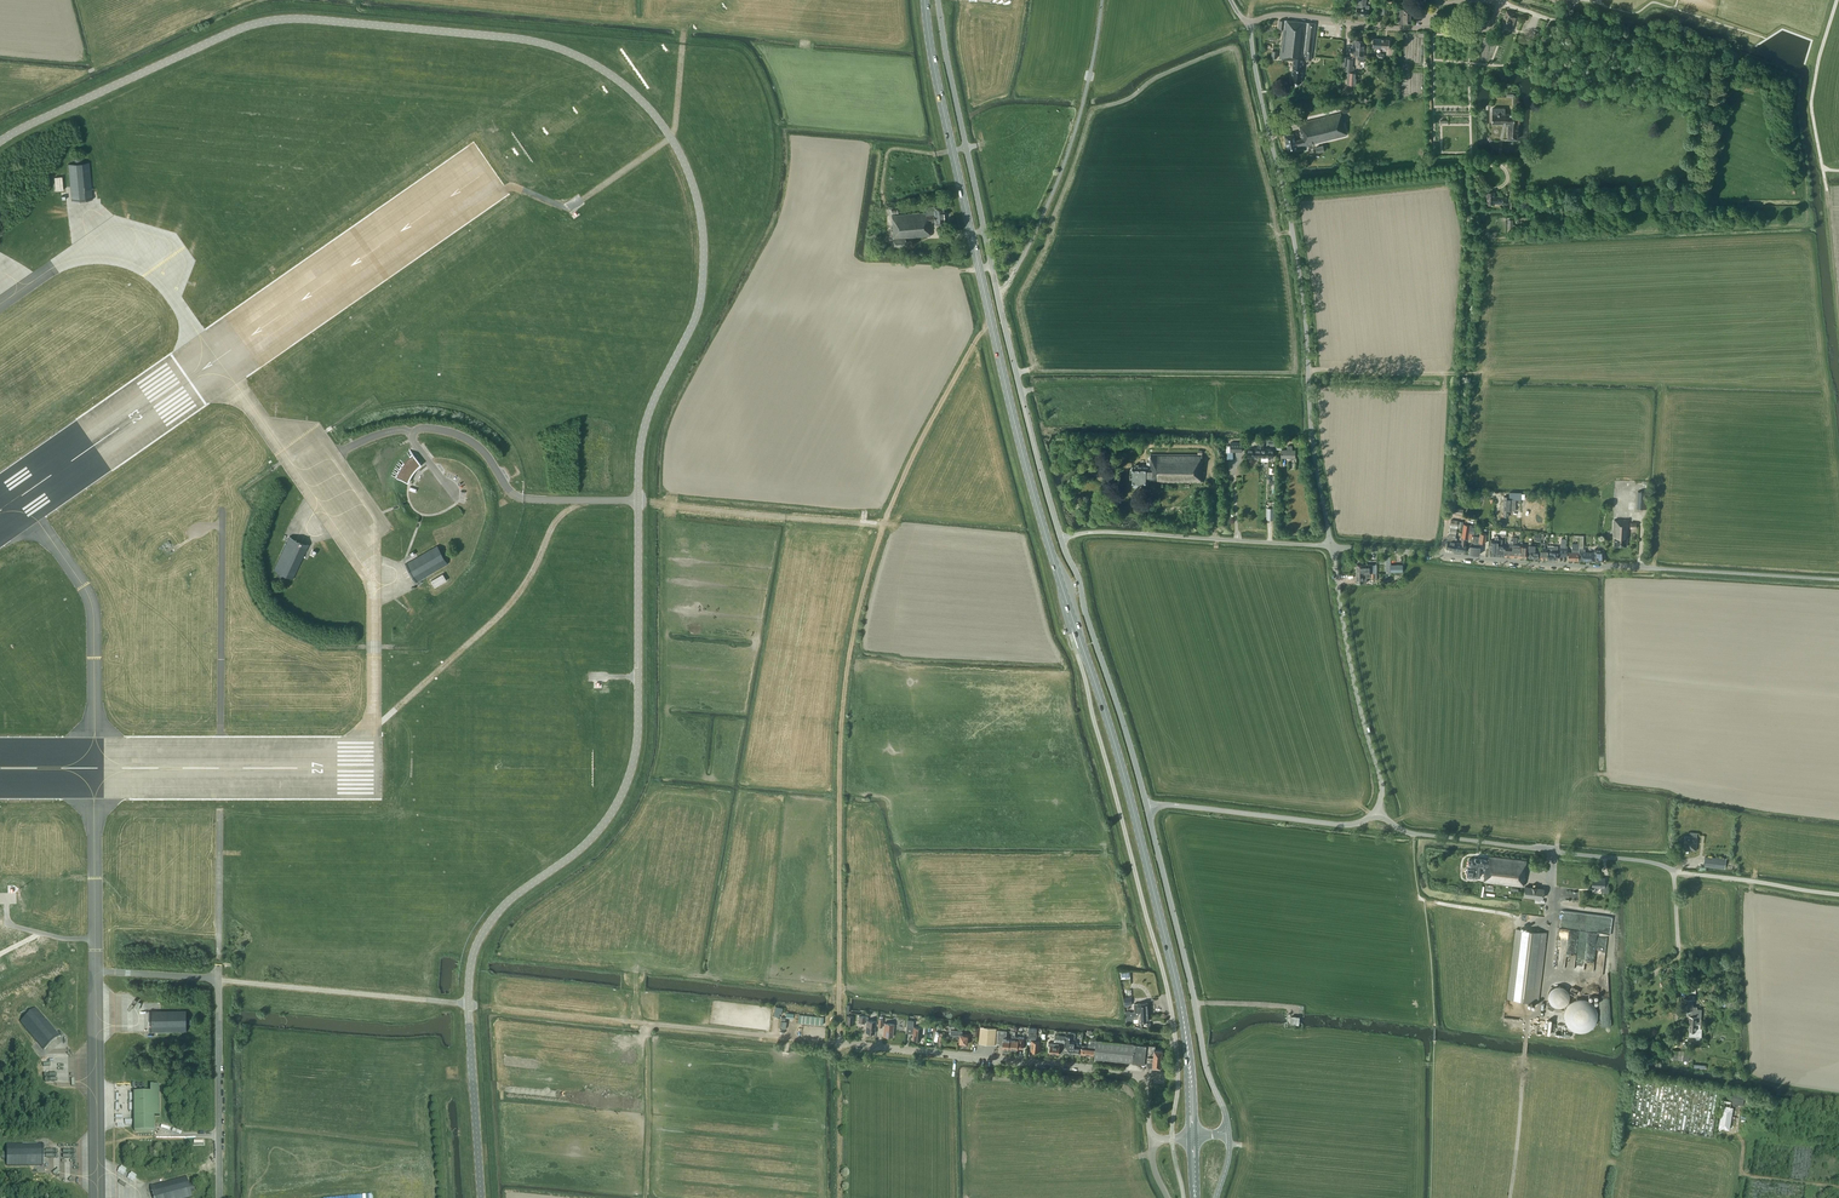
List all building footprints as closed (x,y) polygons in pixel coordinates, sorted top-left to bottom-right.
[(1367,0),(1359,0),(1358,1),(1357,1),(1356,7),(1357,7),(1356,14),(1368,16),(1370,9),(1369,9),(1370,5),(1366,5),(1367,0)] [(1411,24),(1411,9),(1399,9),(1399,24),(1411,24)] [(1503,21),(1503,22),(1510,25),(1513,16),(1514,13),(1506,11),(1503,21)] [(1510,25),(1503,22),(1502,25),(1512,29),(1516,17),(1513,16),(1510,25)] [(1312,52),(1316,23),(1285,20),(1279,20),(1278,28),(1284,29),(1280,59),(1293,60),(1291,81),(1301,83),(1304,58),(1306,58),(1306,59),(1311,60),(1312,52)] [(1381,47),(1382,39),(1373,38),(1373,47),(1381,47)] [(1390,39),(1382,39),(1381,47),(1389,48),(1390,39)] [(1363,55),(1365,40),(1356,40),(1355,48),(1354,48),(1354,54),(1359,54),(1358,58),(1360,61),(1364,61),(1365,55),(1363,55)] [(1343,65),(1347,66),(1346,71),(1351,71),(1352,59),(1348,59),(1348,57),(1344,57),(1343,65)] [(1354,78),(1355,73),(1348,72),(1347,84),(1357,84),(1358,78),(1354,78)] [(1520,124),(1520,115),(1518,114),(1514,114),(1507,113),(1506,113),(1506,108),(1492,108),(1492,123),(1505,123),(1508,123),(1507,139),(1517,139),(1518,123),(1520,124)] [(1304,146),(1346,135),(1341,113),(1299,123),(1302,138),(1295,140),(1293,133),(1284,135),(1288,152),(1297,150),(1305,148),(1304,146)] [(83,163),(83,159),(74,159),(74,163),(68,164),(69,178),(70,186),(71,201),(93,199),(92,192),(89,162),(83,163)] [(62,176),(54,177),(55,191),(63,190),(62,176)] [(1506,203),(1506,196),(1493,196),(1493,192),(1486,192),(1486,203),(1506,203)] [(906,247),(905,238),(931,236),(930,222),(935,222),(935,224),(944,224),(944,217),(945,217),(944,213),(943,213),(943,206),(934,207),(928,207),(928,206),(925,206),(926,213),(892,215),(894,248),(906,247)] [(1013,244),(1015,241),(1008,237),(1002,251),(1008,254),(1011,249),(1012,249),(1015,245),(1013,244)] [(1230,445),(1230,451),(1233,451),(1242,451),(1242,442),(1231,442),(1230,445)] [(1247,457),(1253,457),(1260,457),(1261,442),(1258,442),(1258,449),(1247,448),(1247,457)] [(1274,449),(1268,449),(1264,449),(1264,442),(1261,442),(1260,457),(1274,457),(1274,449)] [(1295,458),(1295,450),(1292,450),(1292,446),(1288,445),(1287,450),(1281,449),(1281,457),(1295,458)] [(413,454),(409,449),(412,454),(409,451),(407,453),(409,456),(407,459),(404,462),(404,463),(400,460),(404,463),(402,465),(398,462),(402,465),(401,466),(397,464),(401,467),(400,469),(396,466),(395,466),(399,469),(399,470),(395,468),(394,468),(399,471),(398,473),(393,471),(397,473),(397,474),(392,472),(392,473),(397,475),(396,477),(391,475),(395,477),(395,478),(398,479),(400,480),(402,480),(402,481),(408,483),(408,482),(407,482),(408,480),(409,480),(409,479),(410,479),(409,479),(410,477),(410,478),(410,477),(411,476),(411,475),(412,475),(412,474),(412,473),(413,474),(413,473),(412,473),(413,472),(414,472),(413,472),(414,471),(415,470),(416,470),(416,469),(417,468),(418,467),(419,466),(420,465),(421,464),(419,461),(418,461),(417,460),(418,460),(414,455),(414,456),(413,455),(413,454)] [(1202,482),(1203,461),(1202,461),(1202,454),(1202,450),(1198,450),(1198,454),(1151,454),(1151,462),(1147,462),(1147,467),(1133,466),(1131,468),(1131,472),(1130,472),(1130,477),(1131,477),(1131,481),(1131,483),(1134,483),(1134,486),(1140,487),(1140,483),(1148,484),(1148,480),(1150,480),(1150,482),(1202,482)] [(511,464),(506,467),(511,475),(516,472),(513,469),(511,464)] [(1504,496),(1503,512),(1509,512),(1509,510),(1515,510),(1515,499),(1510,499),(1510,498),(1510,496),(1504,496)] [(1629,536),(1629,520),(1619,519),(1619,520),(1614,520),(1613,537),(1614,537),(1614,546),(1626,547),(1627,538),(1628,538),(1628,536),(1629,536)] [(1456,534),(1457,526),(1450,524),(1449,533),(1456,534)] [(1473,533),(1474,526),(1470,525),(1464,524),(1462,537),(1461,543),(1456,542),(1454,550),(1465,552),(1466,545),(1464,545),(1465,543),(1465,544),(1466,540),(1468,540),(1468,538),(1469,532),(1473,533)] [(1480,547),(1479,547),(1480,542),(1485,543),(1486,533),(1480,533),(1479,537),(1474,536),(1473,546),(1470,546),(1469,554),(1479,554),(1480,547)] [(1492,542),(1491,546),(1490,546),(1490,555),(1497,556),(1498,539),(1497,535),(1493,535),(1492,542)] [(290,536),(286,542),(286,544),(285,543),(284,545),(285,545),(274,570),(279,572),(278,576),(286,580),(287,576),(293,579),(303,558),(309,545),(290,536)] [(1446,548),(1454,550),(1456,542),(1456,538),(1455,538),(1448,536),(1448,540),(1447,540),(1446,548)] [(1513,542),(1512,549),(1512,557),(1519,557),(1520,549),(1520,545),(1517,544),(1517,537),(1513,537),(1513,541),(1513,542)] [(1510,540),(1510,543),(1509,543),(1509,548),(1505,547),(1504,556),(1512,557),(1512,549),(1513,542),(1513,541),(1510,540)] [(1520,542),(1520,545),(1520,549),(1519,557),(1526,558),(1527,552),(1528,545),(1522,544),(1522,542),(1520,542)] [(1572,543),(1572,552),(1569,552),(1568,560),(1578,560),(1579,544),(1572,543)] [(437,545),(417,557),(405,564),(415,582),(422,579),(423,578),(423,579),(425,578),(424,577),(448,564),(445,558),(448,556),(444,548),(440,550),(437,545)] [(1529,545),(1529,547),(1528,551),(1530,551),(1529,558),(1540,559),(1541,552),(1535,551),(1535,545),(1529,545)] [(1548,546),(1547,551),(1547,559),(1557,559),(1557,552),(1557,546),(1548,546)] [(1579,548),(1579,552),(1580,552),(1579,560),(1586,560),(1586,562),(1588,562),(1588,560),(1602,561),(1603,561),(1604,549),(1595,549),(1594,552),(1585,552),(1585,548),(1583,548),(1579,548)] [(1366,573),(1372,573),(1371,568),(1371,565),(1372,565),(1372,564),(1356,564),(1356,573),(1363,573),(1366,573)] [(443,573),(431,580),(435,587),(447,580),(443,573)] [(1366,582),(1366,577),(1372,577),(1372,580),(1374,580),(1374,579),(1377,579),(1377,573),(1376,573),(1372,573),(1366,573),(1363,573),(1356,573),(1356,582),(1363,582),(1366,582)] [(1689,849),(1696,850),(1697,837),(1685,836),(1683,848),(1685,849),(1686,848),(1689,848),(1689,849)] [(1467,866),(1467,867),(1466,869),(1466,871),(1467,873),(1468,873),(1467,877),(1473,878),(1473,876),(1480,876),(1480,869),(1485,870),(1484,881),(1522,886),(1523,885),(1526,861),(1488,856),(1488,858),(1479,858),(1479,857),(1474,857),(1474,860),(1469,859),(1468,866),(1467,866)] [(1725,868),(1726,858),(1705,856),(1704,865),(1725,868)] [(1605,885),(1605,878),(1593,877),(1592,886),(1601,887),(1601,892),(1608,893),(1608,885),(1605,885)] [(1542,898),(1544,889),(1525,886),(1524,896),(1535,897),(1535,898),(1540,899),(1540,898),(1542,898)] [(1538,1002),(1546,932),(1516,929),(1508,999),(1538,1002)] [(1559,929),(1556,967),(1566,967),(1567,945),(1577,945),(1575,969),(1585,969),(1588,931),(1559,929)] [(1118,971),(1119,979),(1131,978),(1130,971),(1124,971),(1118,971)] [(1548,996),(1548,997),(1548,998),(1548,999),(1549,999),(1549,1000),(1549,1001),(1550,1002),(1550,1003),(1551,1003),(1551,1004),(1552,1004),(1552,1005),(1553,1005),(1553,1006),(1554,1006),(1555,1006),(1556,1007),(1557,1007),(1558,1007),(1559,1007),(1560,1007),(1561,1007),(1562,1007),(1562,1006),(1563,1006),(1564,1006),(1564,1005),(1565,1005),(1566,1005),(1566,1004),(1567,1004),(1567,1003),(1568,1002),(1568,1001),(1569,1001),(1569,1000),(1569,999),(1569,998),(1569,997),(1570,997),(1570,996),(1569,996),(1569,995),(1569,994),(1569,993),(1569,992),(1568,992),(1568,991),(1568,990),(1567,990),(1567,989),(1566,989),(1566,988),(1565,988),(1565,987),(1564,987),(1563,987),(1563,986),(1562,986),(1561,986),(1560,986),(1559,986),(1558,986),(1557,986),(1556,986),(1555,986),(1555,987),(1554,987),(1553,987),(1553,988),(1552,988),(1551,989),(1551,990),(1550,990),(1550,991),(1549,991),(1549,992),(1549,993),(1548,994),(1548,995),(1548,996)] [(1564,1012),(1564,1013),(1564,1014),(1564,1016),(1564,1017),(1564,1018),(1565,1019),(1565,1020),(1565,1021),(1566,1022),(1566,1023),(1567,1024),(1568,1026),(1569,1027),(1571,1028),(1572,1029),(1574,1030),(1575,1031),(1576,1031),(1578,1032),(1580,1032),(1582,1032),(1583,1032),(1584,1032),(1586,1031),(1587,1031),(1588,1030),(1589,1030),(1590,1029),(1591,1028),(1592,1027),(1593,1026),(1594,1026),(1595,1025),(1595,1024),(1595,1023),(1596,1022),(1597,1021),(1597,1020),(1597,1019),(1597,1018),(1598,1017),(1598,1015),(1598,1014),(1598,1013),(1597,1011),(1597,1010),(1597,1009),(1596,1009),(1596,1008),(1596,1007),(1595,1006),(1594,1005),(1593,1004),(1593,1003),(1592,1002),(1591,1001),(1589,1000),(1588,1000),(1587,999),(1585,999),(1584,998),(1582,998),(1580,998),(1579,998),(1578,998),(1577,999),(1576,999),(1574,1000),(1572,1000),(1571,1001),(1570,1002),(1569,1003),(1568,1004),(1567,1005),(1567,1006),(1566,1007),(1565,1008),(1565,1009),(1565,1010),(1565,1011),(1564,1012)] [(1693,999),(1692,999),(1684,998),(1683,1010),(1690,1011),(1689,1023),(1700,1024),(1701,1010),(1697,1010),(1697,1006),(1693,1006),(1693,999)] [(1134,1003),(1134,1012),(1126,1012),(1126,1016),(1148,1014),(1148,1002),(1134,1003)] [(34,1039),(37,1042),(43,1050),(60,1036),(55,1031),(54,1030),(55,1029),(54,1028),(53,1028),(36,1008),(31,1012),(29,1009),(22,1014),(24,1017),(19,1022),(34,1039)] [(149,1010),(149,1032),(156,1032),(158,1032),(159,1032),(186,1031),(186,1025),(191,1025),(190,1016),(186,1016),(186,1010),(163,1010),(160,1010),(149,1010)] [(823,1017),(799,1014),(798,1022),(823,1025),(823,1017)] [(867,1022),(866,1032),(874,1033),(876,1021),(867,1020),(868,1017),(859,1016),(858,1022),(865,1023),(865,1022),(867,1022)] [(907,1020),(906,1033),(913,1033),(912,1039),(921,1039),(922,1027),(913,1026),(914,1020),(907,1020)] [(894,1024),(884,1023),(883,1036),(892,1037),(894,1024)] [(1701,1037),(1702,1027),(1700,1027),(1700,1024),(1689,1023),(1689,1030),(1689,1036),(1701,1037)] [(979,1043),(990,1044),(995,1044),(996,1028),(980,1026),(979,1043)] [(1039,1051),(1040,1041),(1036,1041),(1036,1033),(1037,1029),(1029,1028),(1028,1033),(1028,1040),(1031,1040),(1031,1044),(1032,1044),(1031,1051),(1035,1051),(1035,1052),(1037,1052),(1038,1051),(1039,1051)] [(968,1044),(969,1035),(962,1034),(962,1031),(951,1030),(950,1035),(960,1036),(960,1043),(968,1044)] [(1009,1048),(1010,1039),(1006,1038),(1007,1031),(998,1030),(998,1033),(997,1044),(1003,1045),(1002,1048),(1009,1049),(1009,1048)] [(1023,1048),(1024,1037),(1015,1036),(1016,1031),(1012,1031),(1010,1048),(1013,1049),(1012,1049),(1017,1050),(1017,1049),(1018,1049),(1018,1048),(1023,1048)] [(1070,1036),(1069,1036),(1066,1036),(1065,1044),(1065,1046),(1067,1047),(1066,1052),(1073,1053),(1075,1043),(1075,1042),(1074,1042),(1075,1041),(1070,1040),(1070,1036)] [(1161,1067),(1163,1049),(1155,1048),(1155,1045),(1134,1043),(1135,1043),(1096,1039),(1094,1058),(1133,1062),(1147,1063),(1147,1064),(1148,1066),(1161,1067)] [(1089,1045),(1088,1046),(1081,1045),(1081,1048),(1080,1054),(1094,1055),(1096,1040),(1095,1040),(1094,1040),(1093,1040),(1091,1041),(1091,1042),(1090,1042),(1089,1043),(1089,1045)] [(1059,1053),(1060,1044),(1059,1044),(1059,1043),(1049,1042),(1048,1045),(1050,1046),(1049,1052),(1054,1053),(1055,1054),(1057,1054),(1058,1053),(1059,1053)] [(1689,1061),(1690,1051),(1671,1050),(1670,1059),(1689,1061)] [(1712,1137),(1719,1090),(1635,1077),(1628,1124),(1712,1137)] [(135,1132),(155,1131),(155,1124),(155,1117),(155,1116),(160,1116),(159,1086),(154,1086),(151,1086),(151,1093),(134,1093),(135,1127),(135,1132)] [(1747,1106),(1749,1095),(1732,1092),(1730,1100),(1721,1099),(1720,1106),(1722,1106),(1718,1128),(1730,1130),(1733,1107),(1730,1106),(1731,1103),(1747,1106)] [(44,1144),(36,1144),(35,1144),(35,1143),(33,1143),(33,1144),(6,1144),(6,1150),(2,1150),(2,1159),(6,1159),(6,1165),(29,1165),(33,1165),(44,1165),(44,1144)] [(1790,1178),(1808,1181),(1812,1148),(1794,1146),(1790,1178)] [(193,1185),(193,1182),(189,1183),(187,1176),(164,1182),(151,1186),(150,1186),(154,1197),(188,1197),(192,1197),(191,1191),(195,1190),(194,1186),(193,1185)]
